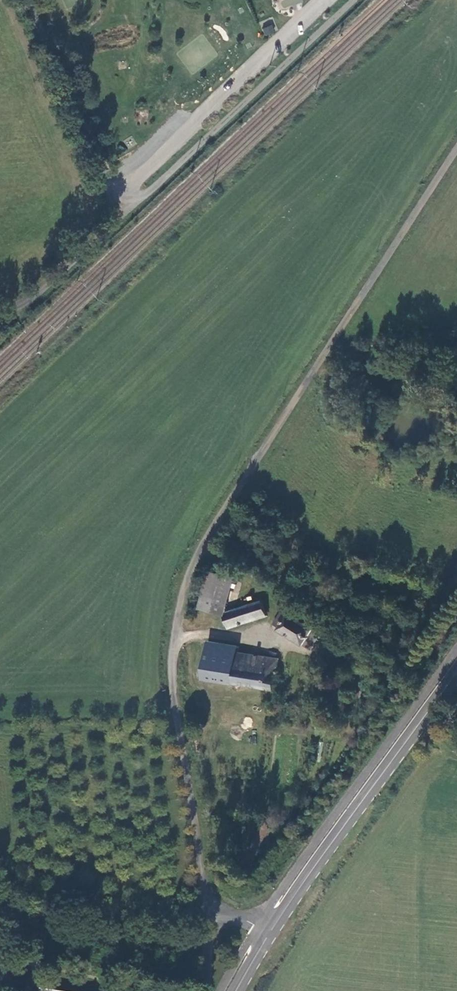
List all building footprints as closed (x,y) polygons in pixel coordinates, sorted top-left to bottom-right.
[(262,29),(265,37),(275,33),(272,24),(262,29)] [(224,616),(234,582),(212,576),(202,611),(224,616)] [(261,605),(224,616),(230,631),(265,619),(261,605)] [(322,637),(290,616),(288,620),(281,616),(274,627),(280,631),(279,633),(304,649),(305,648),(312,653),(322,637)] [(236,670),(238,656),(239,650),(208,645),(204,666),(206,666),(236,670)] [(328,653),(339,660),(342,655),(331,648),(328,653)] [(280,662),(238,656),(236,670),(206,666),(204,683),(274,693),(280,662)] [(262,820),(247,846),(261,854),(276,829),(262,820)]
